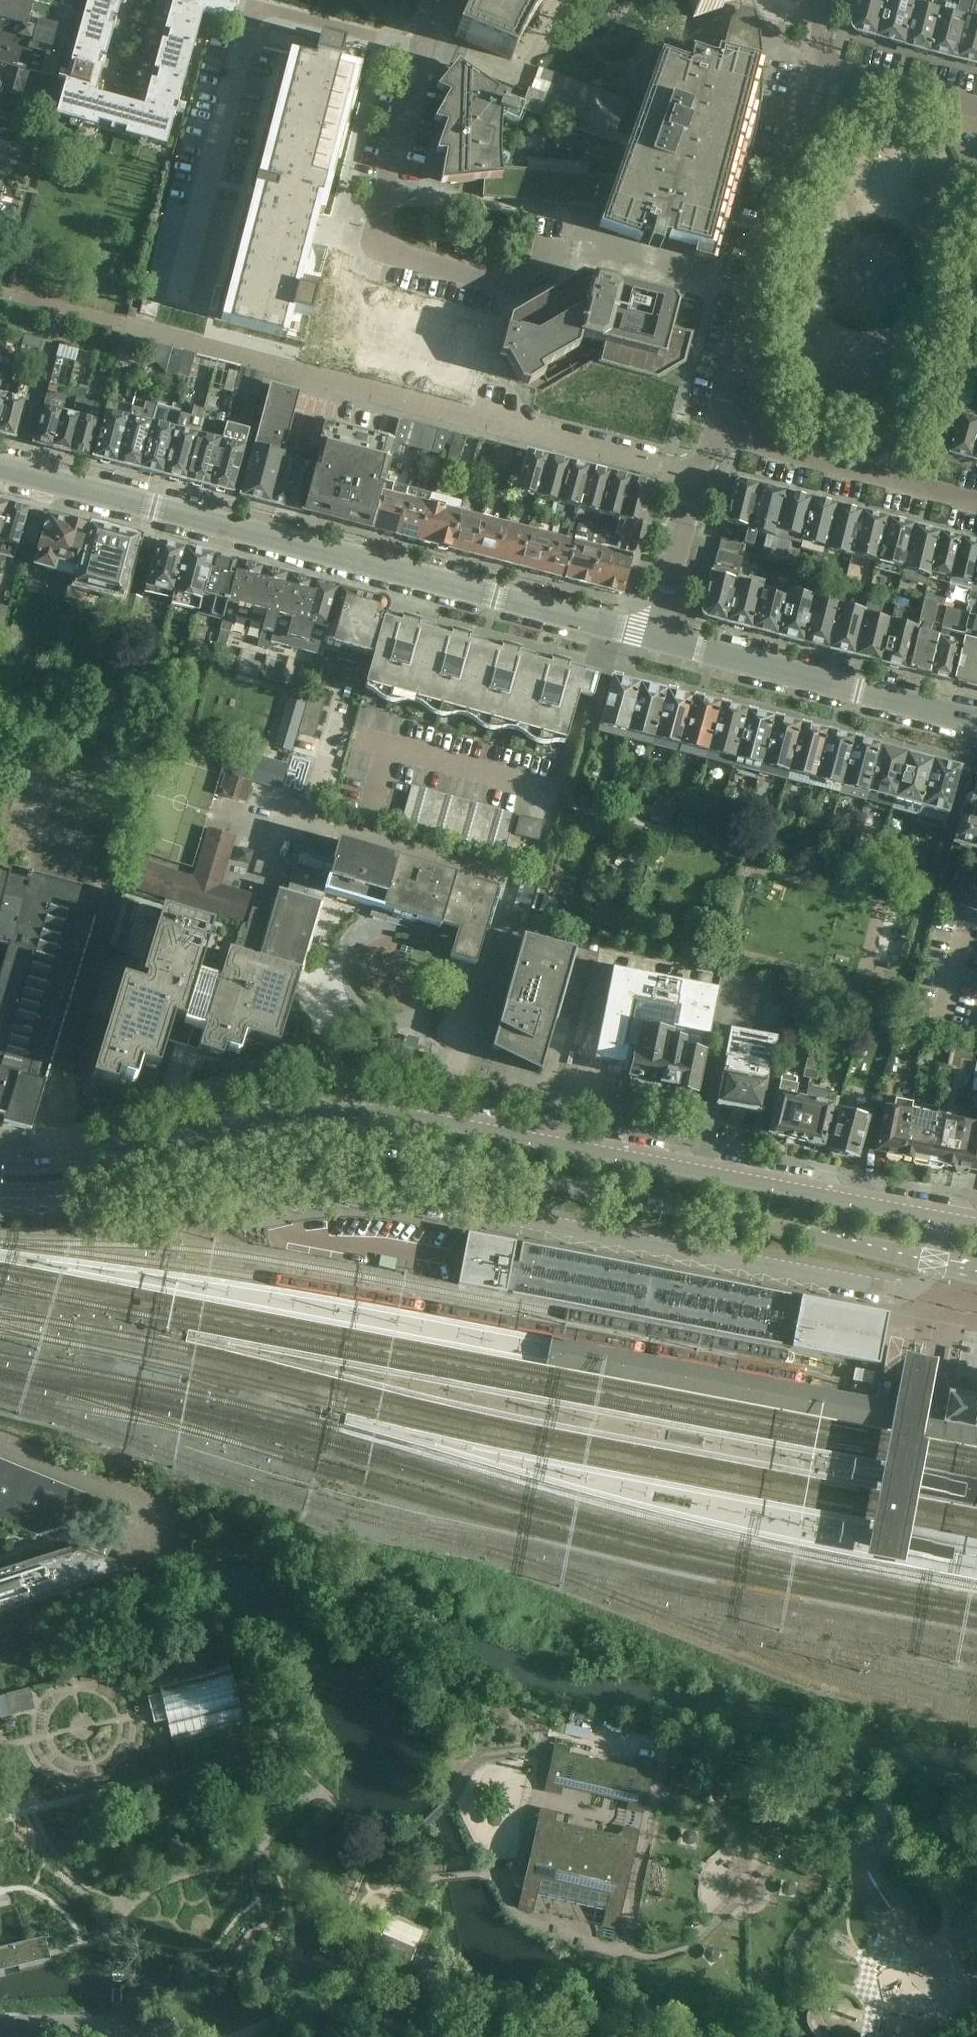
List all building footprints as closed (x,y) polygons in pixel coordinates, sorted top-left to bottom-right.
[(33,29),(41,30),(65,36),(67,37),(73,10),(53,4),(39,0),(0,0),(0,20),(33,29)] [(157,53),(141,108),(94,94),(120,0),(87,0),(54,118),(164,149),(201,16),(170,7),(157,53)] [(232,23),(237,0),(172,0),(170,7),(201,16),(231,24),(232,23)] [(468,8),(461,23),(454,37),(510,61),(515,49),(521,38),(527,27),(534,16),(542,6),(546,0),(473,0),(468,8)] [(690,1),(691,7),(692,14),(692,18),(721,10),(720,4),(740,0),(689,0),(690,1)] [(856,24),(855,26),(855,28),(855,30),(856,32),(858,34),(860,34),(862,35),(863,35),(881,39),(891,0),(862,0),(856,24)] [(914,1),(911,0),(891,0),(881,39),(908,46),(920,0),(914,0),(914,1)] [(919,49),(933,53),(945,9),(933,6),(935,0),(920,0),(908,46),(919,49)] [(936,54),(958,60),(974,0),(961,0),(958,13),(945,9),(933,53),(936,54)] [(968,62),(976,64),(976,0),(974,0),(958,60),(968,62)] [(728,26),(721,53),(716,52),(714,60),(709,59),(690,52),(686,65),(660,56),(630,139),(615,134),(619,121),(623,123),(631,101),(540,68),(532,90),(528,89),(524,101),(521,110),(523,111),(627,147),(616,177),(586,175),(589,164),(586,164),(582,163),(578,163),(573,163),(572,163),(566,162),(563,162),(558,162),(554,161),(551,160),(549,160),(543,161),(541,160),(535,159),(533,159),(526,159),(527,170),(499,168),(501,180),(483,182),(482,199),(605,208),(598,229),(639,244),(641,237),(650,237),(648,246),(659,249),(662,238),(668,239),(667,241),(695,248),(693,258),(711,262),(728,199),(731,200),(730,202),(731,202),(734,196),(740,183),(745,170),(747,163),(751,149),(752,143),(756,129),(758,116),(759,109),(760,102),(760,96),(761,89),(761,76),(761,63),(760,55),(760,49),(759,41),(757,29),(757,25),(754,12),(753,12),(753,13),(741,10),(729,21),(728,26)] [(27,49),(33,29),(0,20),(0,65),(18,70),(30,73),(35,52),(27,49)] [(263,191),(229,324),(279,337),(285,314),(308,320),(314,297),(291,291),(315,199),(320,200),(353,72),(337,67),(343,45),(319,39),(317,46),(267,33),(263,50),(282,55),(283,53),(296,57),(265,184),(254,182),(253,188),(263,191)] [(440,186),(474,182),(476,182),(475,180),(483,181),(483,182),(501,180),(499,168),(499,158),(499,146),(499,140),(499,134),(500,123),(516,129),(523,111),(521,110),(524,101),(490,89),(456,66),(436,91),(448,97),(433,123),(445,127),(435,155),(445,156),(440,186)] [(18,70),(12,94),(46,103),(53,79),(30,73),(18,70)] [(0,140),(0,152),(20,157),(24,146),(0,140)] [(672,328),(678,306),(673,298),(664,296),(663,295),(663,292),(585,272),(581,274),(509,317),(498,357),(505,358),(512,370),(513,373),(519,384),(528,386),(544,377),(541,370),(578,348),(581,339),(603,345),(598,363),(597,365),(657,381),(685,364),(693,334),(677,329),(672,328)] [(143,303),(140,314),(155,318),(158,306),(143,303)] [(136,311),(129,309),(127,316),(134,318),(136,311)] [(60,347),(55,367),(54,369),(63,372),(67,359),(76,361),(78,352),(60,347)] [(170,349),(161,347),(155,365),(165,368),(170,349)] [(78,352),(76,361),(76,362),(83,364),(84,358),(95,361),(97,357),(78,352)] [(179,364),(176,377),(188,380),(194,356),(182,352),(179,364)] [(115,358),(105,355),(103,355),(101,364),(112,367),(115,358)] [(486,357),(484,365),(509,372),(512,370),(505,358),(495,359),(486,357)] [(234,391),(258,397),(264,374),(241,368),(234,391)] [(976,394),(976,383),(970,381),(968,392),(976,394)] [(22,411),(28,386),(20,384),(15,400),(6,397),(0,418),(0,435),(14,439),(22,411)] [(35,437),(33,444),(52,449),(62,412),(66,397),(56,394),(58,386),(50,384),(48,392),(47,393),(44,404),(43,407),(40,418),(39,422),(37,432),(35,437)] [(283,455),(284,450),(299,394),(270,386),(253,447),(283,455)] [(70,453),(84,402),(87,390),(79,388),(75,399),(71,415),(62,412),(52,449),(70,453)] [(968,392),(963,391),(960,403),(976,408),(976,394),(968,392)] [(131,409),(116,466),(139,472),(156,408),(145,406),(145,403),(134,400),(131,409)] [(70,453),(88,458),(100,412),(91,410),(92,404),(84,402),(70,453)] [(93,460),(116,466),(131,409),(108,402),(93,460)] [(156,408),(139,472),(162,477),(179,414),(170,412),(172,406),(158,402),(156,408)] [(179,414),(162,477),(185,483),(198,437),(201,422),(204,412),(193,409),(191,418),(179,414)] [(954,455),(976,462),(976,456),(976,420),(964,417),(954,455)] [(379,502),(381,494),(384,483),(391,455),(400,420),(399,420),(394,440),(315,419),(304,456),(316,459),(314,467),(302,514),(371,532),(379,502)] [(198,437),(185,483),(208,489),(221,442),(225,426),(214,423),(213,424),(213,425),(201,422),(198,437)] [(418,449),(424,427),(409,423),(404,446),(418,449)] [(232,496),(249,432),(225,426),(221,442),(208,489),(232,496)] [(424,427),(418,449),(431,453),(437,431),(424,427)] [(447,433),(444,445),(450,447),(445,466),(458,470),(461,459),(458,458),(463,438),(447,433)] [(284,455),(283,455),(253,447),(240,498),(271,506),(272,502),(284,455)] [(506,470),(511,450),(512,450),(502,447),(501,448),(499,456),(496,467),(506,470)] [(293,453),(284,450),(283,455),(284,455),(272,502),(271,506),(302,514),(314,467),(291,461),(293,453)] [(525,453),(515,494),(536,500),(547,459),(525,453)] [(492,454),(489,466),(496,467),(499,456),(492,454)] [(569,464),(547,459),(536,500),(557,506),(569,464)] [(588,469),(569,464),(557,506),(578,511),(588,469)] [(608,475),(588,469),(578,511),(597,516),(608,475)] [(608,475),(597,516),(619,522),(630,480),(608,475)] [(615,536),(603,533),(598,551),(631,560),(651,486),(630,480),(619,522),(615,536)] [(379,502),(371,532),(381,534),(391,537),(395,538),(405,501),(390,497),(393,485),(384,483),(381,494),(379,502)] [(721,541),(719,545),(718,550),(739,556),(742,546),(745,547),(745,546),(755,502),(758,487),(742,483),(739,483),(737,484),(736,485),(734,487),(733,489),(724,524),(733,526),(729,543),(721,541)] [(786,494),(758,487),(755,502),(745,546),(753,548),(757,535),(765,538),(759,561),(768,563),(784,502),(786,494)] [(408,489),(405,501),(395,538),(418,544),(428,507),(431,495),(408,489)] [(768,563),(785,568),(793,538),(801,540),(810,501),(786,494),(784,502),(768,563)] [(801,540),(800,544),(815,548),(810,569),(820,572),(820,570),(825,550),(836,507),(810,501),(801,540)] [(0,531),(0,569),(2,570),(5,559),(14,561),(27,510),(8,505),(6,504),(0,531)] [(459,515),(428,507),(418,544),(449,552),(459,515)] [(861,514),(836,507),(825,550),(851,557),(861,514)] [(72,576),(86,526),(31,511),(28,522),(29,522),(23,542),(36,546),(42,526),(45,527),(34,565),(72,576)] [(851,557),(876,564),(887,521),(861,514),(851,557)] [(482,521),(459,515),(449,552),(472,558),(482,521)] [(505,527),(482,521),(472,558),(495,564),(505,527)] [(876,564),(875,570),(900,577),(913,528),(887,521),(876,564)] [(574,545),(564,582),(589,589),(598,551),(603,533),(578,526),(574,545)] [(149,573),(156,546),(136,540),(136,539),(91,527),(73,589),(69,587),(64,603),(73,606),(78,590),(101,597),(102,592),(120,597),(127,572),(131,573),(132,568),(149,573)] [(528,533),(505,527),(495,564),(518,570),(528,533)] [(939,534),(937,534),(913,528),(902,570),(900,580),(926,586),(939,534)] [(574,545),(528,533),(518,570),(564,582),(574,545)] [(928,579),(948,585),(959,540),(939,534),(926,586),(928,579)] [(959,540),(948,585),(957,587),(958,583),(970,587),(976,558),(976,545),(959,540)] [(149,573),(144,593),(169,600),(182,550),(157,545),(156,546),(149,573)] [(197,611),(211,556),(182,550),(169,600),(168,605),(197,612),(197,611)] [(718,550),(714,567),(713,567),(701,611),(701,613),(702,615),(703,617),(705,618),(706,619),(725,624),(736,581),(738,574),(742,556),(739,556),(718,550)] [(589,589),(617,596),(623,593),(631,560),(598,551),(589,589)] [(197,611),(221,618),(236,562),(212,556),(211,556),(197,611)] [(967,597),(976,600),(976,558),(970,587),(969,590),(967,597)] [(260,568),(236,562),(221,618),(224,619),(223,622),(220,630),(229,633),(234,617),(246,620),(260,568)] [(287,576),(260,568),(246,620),(263,625),(257,646),(266,649),(287,576)] [(819,576),(820,572),(810,569),(807,581),(816,584),(819,576)] [(820,570),(820,572),(819,576),(844,583),(846,577),(820,570)] [(314,582),(287,576),(266,649),(268,650),(270,642),(294,649),(314,582)] [(736,581),(725,624),(734,627),(748,630),(751,631),(761,592),(763,582),(748,578),(746,584),(736,581)] [(338,589),(314,582),(294,649),(319,655),(322,642),(338,589)] [(870,588),(864,586),(860,600),(866,602),(870,588)] [(373,599),(338,589),(322,642),(339,647),(336,659),(354,664),(357,652),(373,657),(384,617),(384,616),(386,614),(387,613),(388,611),(388,609),(389,607),(388,605),(387,602),(386,600),(384,599),(381,598),(379,597),(377,597),(375,598),(373,599)] [(751,631),(776,638),(786,599),(761,592),(751,631)] [(776,638),(801,644),(812,601),(812,600),(787,593),(786,599),(776,638)] [(924,594),(922,603),(945,609),(948,600),(924,594)] [(127,595),(122,615),(135,619),(141,598),(127,595)] [(853,658),(879,664),(889,622),(879,619),(882,604),(867,600),(863,615),(853,658)] [(948,600),(945,609),(965,614),(967,605),(948,600)] [(801,644),(827,651),(838,608),(812,601),(801,644)] [(905,671),(928,677),(938,638),(945,609),(922,603),(919,614),(919,613),(905,671)] [(879,664),(905,671),(919,613),(893,607),(889,622),(879,664)] [(827,651),(853,658),(863,615),(838,608),(827,651)] [(928,677),(952,683),(969,615),(965,614),(945,609),(938,638),(928,677)] [(976,690),(976,617),(969,615),(952,683),(976,690)] [(415,700),(434,631),(420,627),(420,625),(400,620),(399,621),(384,617),(373,657),(364,686),(415,700)] [(415,700),(465,714),(484,645),(469,640),(470,639),(449,634),(449,635),(434,631),(415,700)] [(465,714),(514,728),(534,658),(519,654),(519,653),(518,653),(499,647),(499,649),(484,645),(465,714)] [(534,658),(514,728),(565,742),(578,696),(584,697),(590,699),(591,699),(597,676),(596,676),(591,674),(584,673),(569,668),(569,667),(567,666),(549,661),(549,662),(549,663),(534,658)] [(611,679),(599,727),(627,734),(640,688),(611,679)] [(290,687),(273,746),(290,751),(307,692),(290,687)] [(640,688),(627,734),(653,741),(666,695),(640,688)] [(325,698),(309,693),(291,751),(308,756),(325,698)] [(666,695),(653,741),(681,748),(693,702),(666,695)] [(693,702),(681,748),(707,755),(720,709),(711,706),(708,706),(693,702)] [(720,709),(707,755),(734,762),(747,716),(744,715),(730,711),(720,709)] [(747,716),(734,762),(761,769),(774,723),(747,716)] [(774,723),(761,769),(788,776),(800,730),(774,723)] [(800,730),(788,776),(814,783),(827,737),(800,730)] [(827,737),(814,783),(840,790),(853,744),(827,737)] [(853,744),(840,790),(866,797),(879,750),(853,744)] [(879,750),(866,797),(894,804),(906,757),(879,750)] [(906,757),(894,804),(920,811),(933,764),(906,757)] [(270,758),(264,778),(281,783),(286,763),(270,758)] [(933,764),(920,811),(947,818),(959,771),(933,764)] [(969,782),(952,844),(950,850),(972,856),(975,859),(976,862),(976,775),(971,773),(969,782)] [(219,795),(247,803),(253,783),(225,775),(219,795)] [(411,786),(400,825),(411,828),(422,789),(411,786)] [(447,797),(426,791),(415,829),(436,835),(447,797)] [(473,804),(452,798),(441,836),(462,842),(473,804)] [(660,822),(665,806),(654,804),(650,820),(660,822)] [(498,811),(477,805),(466,844),(487,849),(498,811)] [(660,822),(671,825),(675,808),(665,806),(660,822)] [(514,816),(503,812),(492,851),(504,854),(514,816)] [(518,817),(513,836),(537,842),(542,823),(518,817)] [(129,889),(244,923),(253,895),(222,886),(237,837),(209,828),(193,878),(138,861),(129,889)] [(300,974),(301,972),(300,972),(323,896),(324,896),(324,894),(325,895),(325,894),(439,927),(439,928),(440,928),(441,924),(458,930),(450,959),(475,966),(476,964),(475,964),(496,890),(497,890),(497,889),(472,881),(471,885),(454,880),(455,875),(454,875),(454,876),(339,842),(339,841),(338,841),(335,850),(301,840),(296,859),(289,857),(286,865),(293,867),(286,892),(264,886),(264,885),(257,910),(252,908),(246,928),(240,926),(232,953),(300,974)] [(102,895),(9,870),(6,881),(0,905),(0,1117),(4,1118),(3,1124),(30,1131),(102,895)] [(513,910),(591,934),(592,930),(598,931),(600,925),(568,915),(567,918),(561,916),(558,898),(546,895),(540,911),(534,909),(541,888),(522,882),(513,910)] [(598,902),(592,923),(617,929),(633,934),(634,930),(619,925),(624,909),(598,902)] [(121,980),(91,1080),(115,1087),(118,1078),(135,1083),(140,1065),(158,1070),(167,1041),(187,1047),(194,1027),(204,1030),(197,1052),(221,1060),(224,1050),(239,1054),(245,1037),(278,1047),(300,974),(232,953),(232,954),(227,952),(218,980),(197,974),(212,926),(161,910),(140,980),(145,981),(143,987),(121,980)] [(542,1068),(545,1055),(574,952),(524,938),(492,1051),(508,1052),(507,1053),(542,1068)] [(630,1078),(629,1086),(659,1092),(660,1085),(674,1088),(674,1090),(679,1091),(678,1093),(681,1097),(687,1098),(690,1096),(691,1093),(696,1094),(704,1054),(703,1053),(707,1035),(708,1036),(717,988),(612,969),(595,1060),(613,1063),(618,1070),(630,1073),(629,1077),(630,1078)] [(867,976),(860,1001),(906,1013),(912,988),(867,976)] [(743,1116),(744,1110),(761,1113),(772,1057),(776,1038),(731,1029),(726,1057),(716,1105),(737,1109),(736,1114),(743,1116)] [(937,1041),(925,1039),(923,1047),(935,1049),(937,1041)] [(810,1049),(804,1078),(814,1080),(820,1051),(810,1049)] [(950,1049),(948,1058),(960,1060),(962,1051),(950,1049)] [(962,1051),(960,1060),(972,1062),(973,1054),(965,1052),(962,1051)] [(948,1058),(947,1066),(958,1068),(960,1060),(948,1058)] [(767,1135),(795,1141),(807,1089),(779,1083),(767,1135)] [(807,1089),(795,1141),(822,1148),(834,1096),(807,1089)] [(893,1110),(884,1108),(877,1106),(871,1135),(878,1136),(874,1153),(886,1155),(887,1160),(897,1162),(900,1158),(901,1158),(910,1113),(912,1103),(895,1100),(893,1110)] [(936,1118),(926,1168),(939,1170),(942,1166),(953,1168),(964,1115),(964,1113),(938,1107),(936,1118)] [(839,1112),(828,1151),(855,1158),(866,1119),(839,1112)] [(926,1168),(936,1118),(910,1113),(901,1158),(912,1160),(914,1165),(926,1168)] [(964,1115),(953,1168),(954,1169),(956,1174),(966,1175),(969,1172),(976,1173),(976,1117),(964,1115)] [(879,1364),(880,1331),(851,1330),(855,1309),(528,1247),(529,1246),(521,1245),(518,1263),(512,1262),(515,1244),(467,1235),(458,1284),(457,1286),(855,1361),(879,1366),(879,1364)] [(405,1261),(380,1257),(378,1268),(394,1272),(394,1268),(403,1269),(405,1261)] [(895,1317),(855,1309),(851,1330),(880,1331),(879,1364),(879,1366),(885,1366),(895,1317)] [(902,1565),(940,1366),(907,1360),(869,1559),(902,1565)] [(958,1395),(956,1394),(952,1393),(952,1397),(948,1420),(947,1419),(947,1423),(950,1424),(950,1423),(976,1428),(976,1399),(958,1395)] [(36,1538),(121,1510),(0,1461),(0,1524),(36,1538)] [(40,1648),(26,1606),(135,1571),(101,1557),(110,1535),(98,1530),(89,1553),(76,1547),(0,1572),(0,1660),(40,1648)] [(293,1581),(281,1567),(274,1573),(286,1587),(293,1581)] [(147,1698),(153,1724),(166,1721),(172,1745),(244,1728),(225,1653),(154,1670),(160,1695),(147,1698)] [(29,1689),(6,1695),(6,1696),(10,1713),(11,1716),(34,1710),(29,1689)] [(0,1697),(0,1719),(1,1718),(10,1716),(10,1713),(5,1696),(5,1695),(0,1697)] [(566,1762),(567,1758),(554,1755),(548,1782),(561,1786),(566,1762)] [(626,1779),(628,1772),(575,1760),(569,1787),(622,1799),(626,1779)] [(643,1804),(649,1777),(637,1774),(636,1773),(630,1801),(643,1804)] [(634,1843),(539,1822),(526,1877),(520,1905),(534,1908),(536,1897),(605,1912),(602,1923),(616,1926),(634,1843)] [(416,1950),(381,1934),(375,1948),(410,1963),(416,1950)] [(47,1951),(44,1940),(44,1939),(50,1938),(50,1937),(0,1949),(0,1970),(43,1959),(43,1958),(39,1959),(38,1953),(47,1951)]
